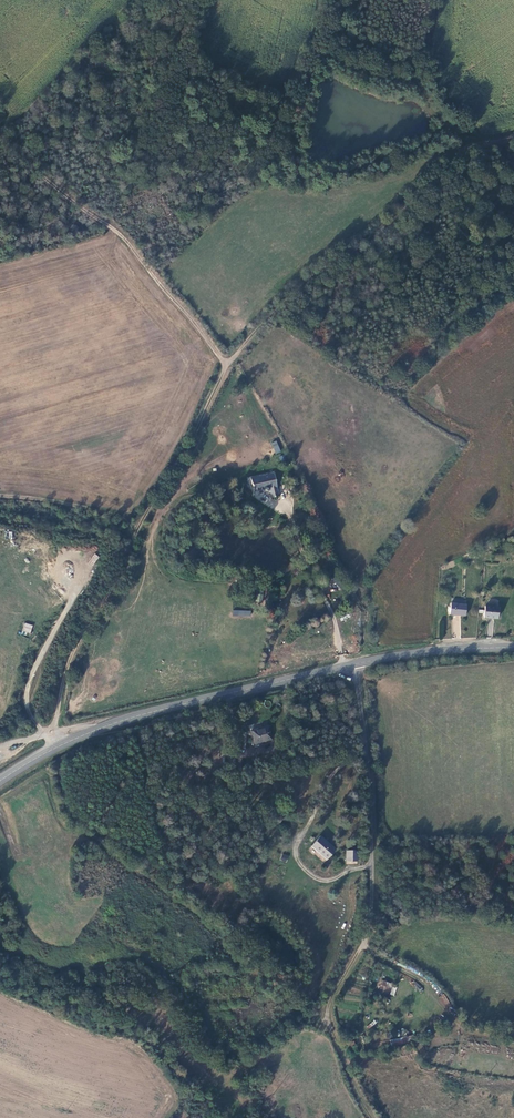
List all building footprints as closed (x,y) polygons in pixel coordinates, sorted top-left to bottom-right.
[(276,441),(271,443),(276,454),(281,452),(276,441)] [(275,474),(251,479),(253,491),(266,489),(266,491),(270,490),(272,498),(279,496),(275,474)] [(94,553),(88,563),(92,566),(99,557),(94,553)] [(337,576),(333,581),(343,591),(347,587),(337,576)] [(466,604),(451,603),(450,614),(465,615),(466,604)] [(499,607),(485,606),(484,617),(497,618),(499,607)] [(31,633),(33,625),(24,623),(22,631),(31,633)] [(269,726),(253,730),(255,743),(272,739),(269,726)] [(336,849),(320,836),(311,846),(318,851),(320,850),(329,858),(336,849)] [(357,850),(346,850),(346,861),(357,861),(357,850)] [(283,853),(280,860),(286,863),(289,856),(283,853)] [(391,997),(395,985),(382,980),(378,992),(391,997)] [(394,984),(389,994),(394,996),(398,986),(394,984)] [(443,1006),(449,1003),(444,993),(438,996),(443,1006)] [(369,1029),(377,1023),(375,1020),(366,1026),(369,1029)] [(392,1048),(411,1044),(410,1036),(390,1040),(392,1048)]
